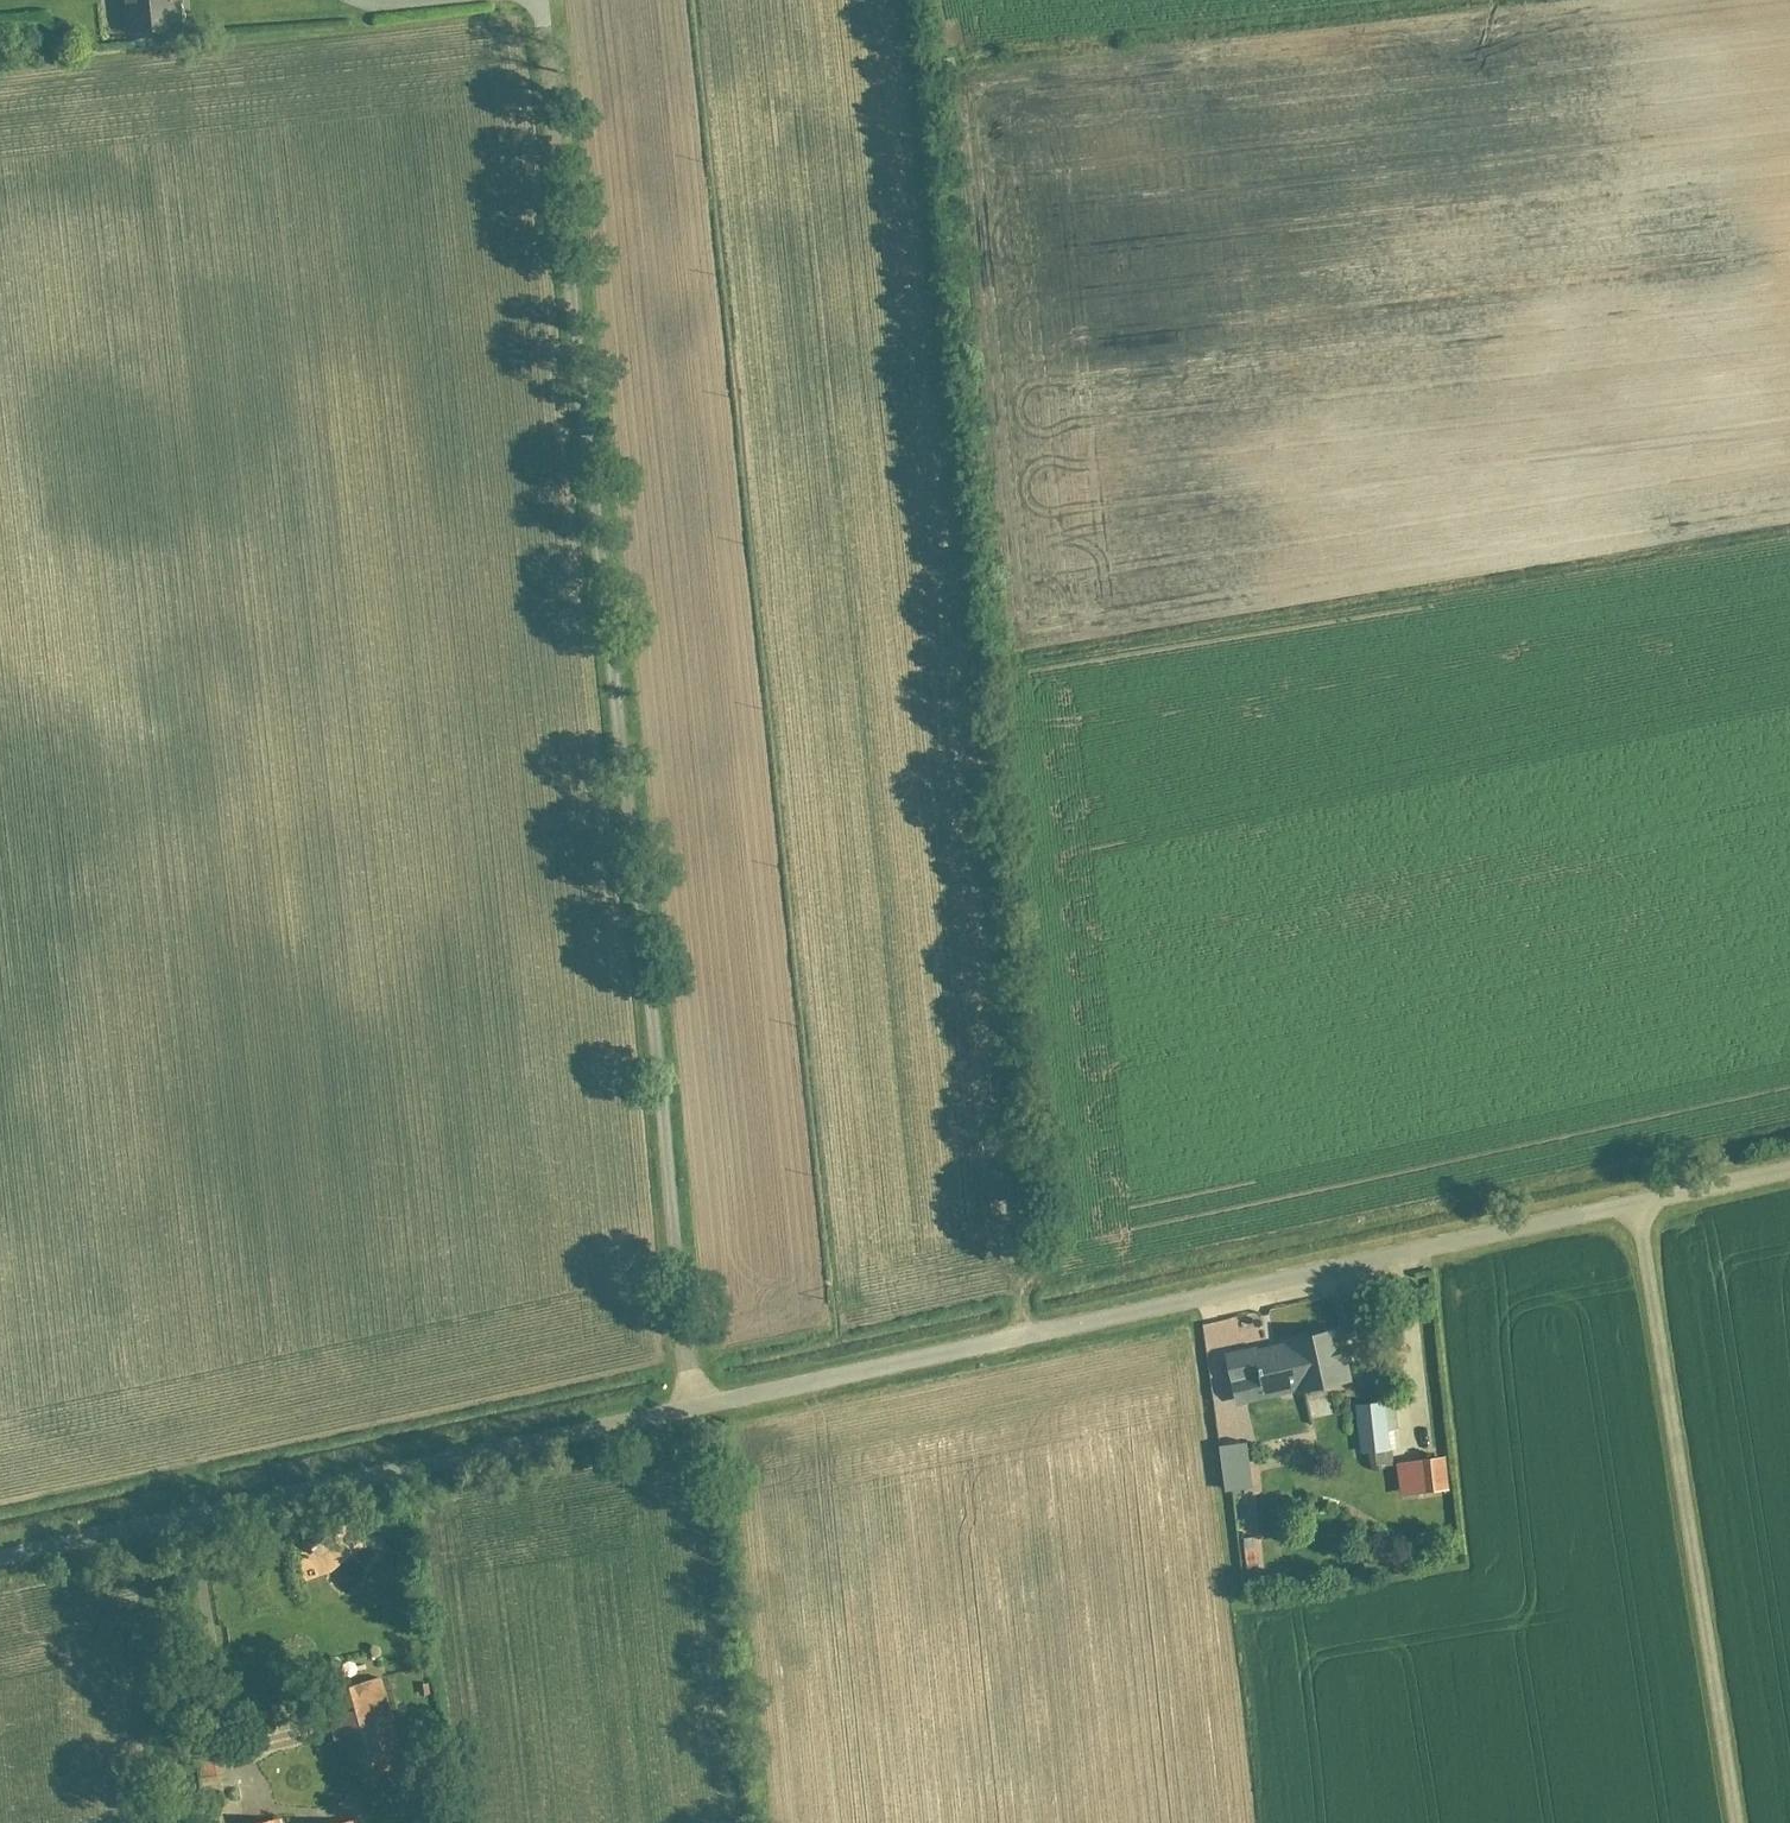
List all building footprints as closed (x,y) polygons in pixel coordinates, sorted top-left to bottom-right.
[(126,45),(182,40),(179,0),(122,0),(126,45)] [(1340,1337),(1357,1334),(1352,1304),(1335,1308),(1340,1337)] [(1227,1352),(1238,1411),(1349,1389),(1338,1330),(1227,1352)] [(1355,1410),(1358,1457),(1399,1454),(1395,1407),(1355,1410)] [(1225,1486),(1247,1485),(1244,1450),(1223,1451),(1225,1486)] [(1414,1462),(1417,1499),(1451,1496),(1447,1459),(1414,1462)] [(327,1696),(353,1784),(407,1768),(381,1680),(327,1696)]
